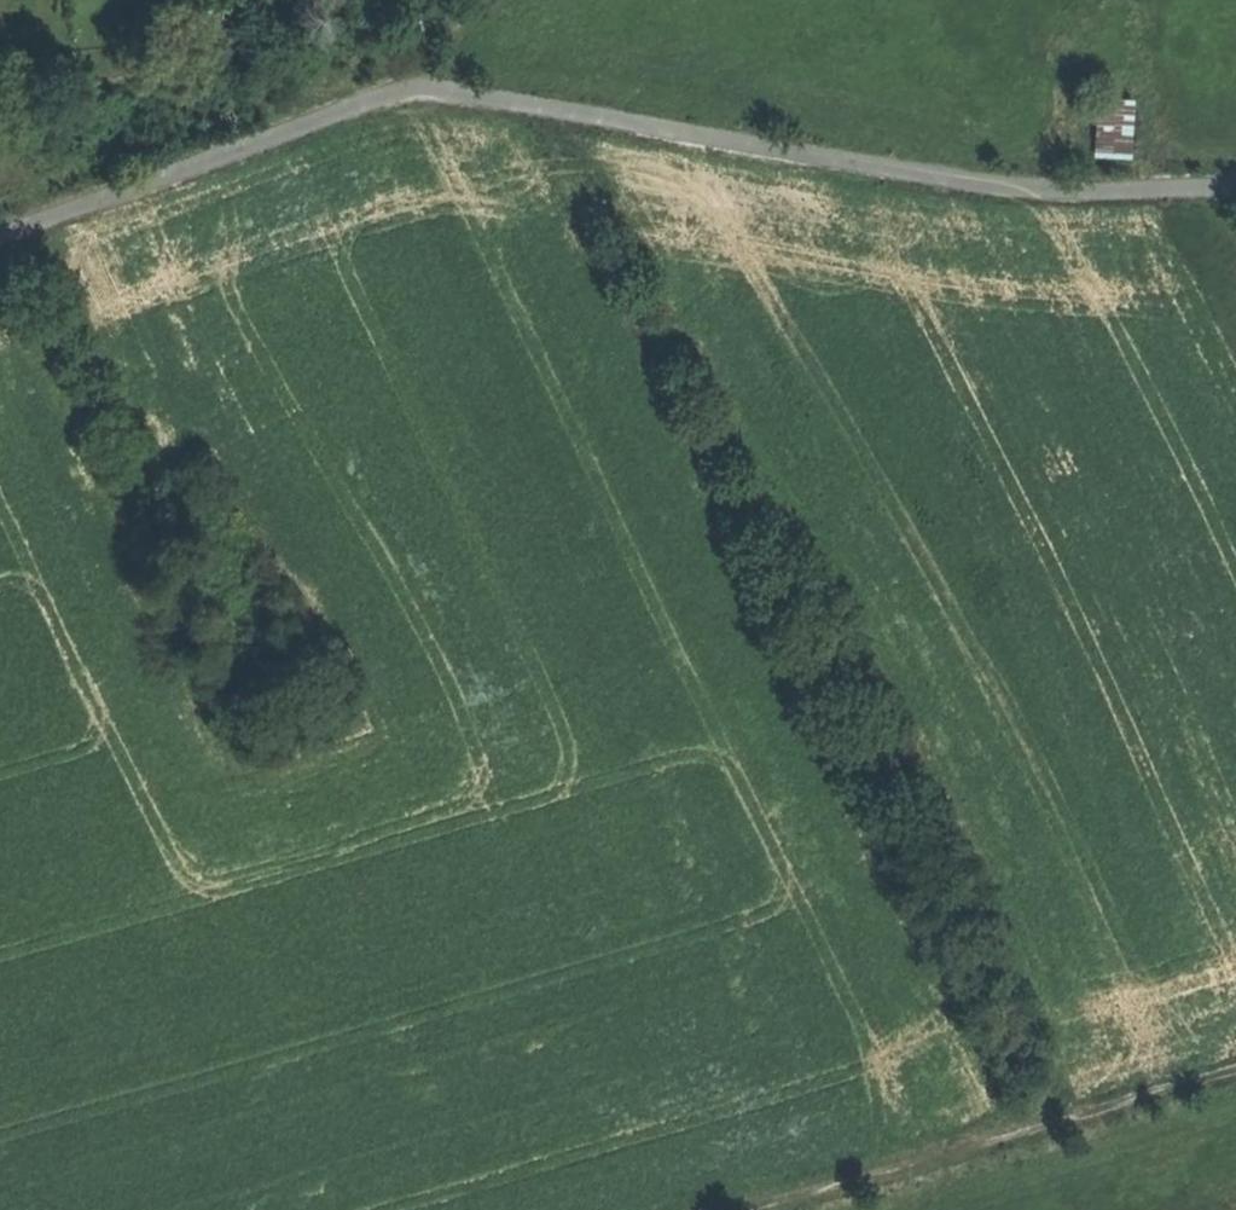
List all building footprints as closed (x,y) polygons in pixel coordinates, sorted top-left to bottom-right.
[(1098,99),(1098,155),(1138,154),(1137,98),(1098,99)]
